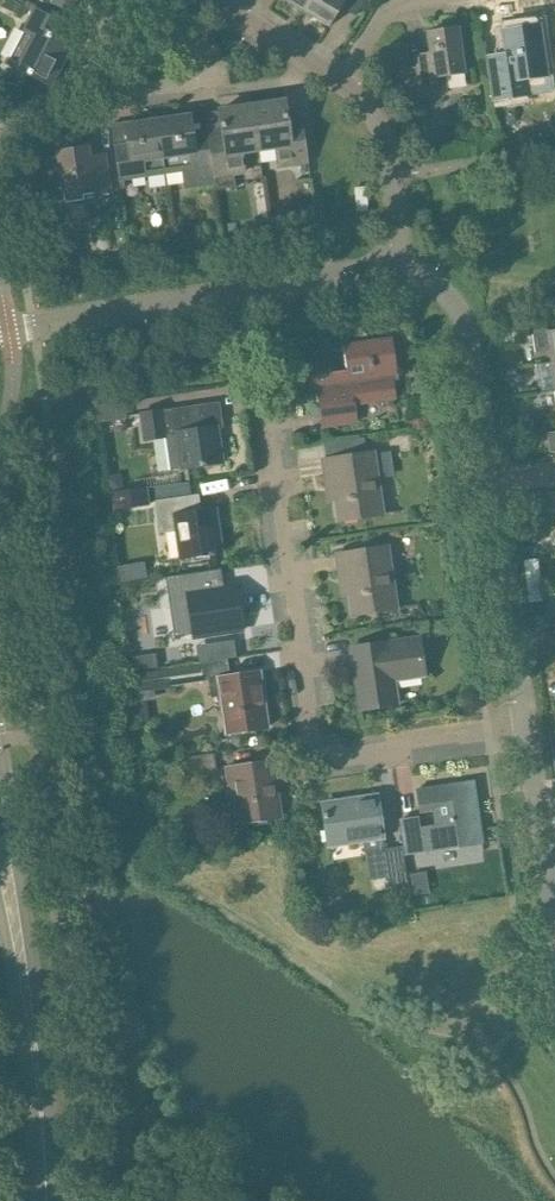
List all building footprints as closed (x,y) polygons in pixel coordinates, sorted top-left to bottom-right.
[(12,0),(6,0),(1,9),(21,20),(28,8),(12,0)] [(70,11),(75,0),(48,0),(70,11)] [(311,0),(285,0),(304,11),(311,0)] [(304,11),(330,28),(342,9),(356,17),(367,0),(311,0),(304,11)] [(11,60),(8,64),(33,77),(49,86),(50,87),(51,85),(52,84),(65,58),(72,47),(72,46),(71,45),(68,44),(58,38),(65,24),(38,10),(25,33),(32,37),(18,64),(11,60)] [(507,55),(488,58),(495,100),(553,91),(551,74),(547,74),(540,30),(523,32),(523,28),(503,31),(507,55)] [(466,73),(459,29),(427,33),(432,64),(418,66),(422,95),(447,91),(445,76),(466,73)] [(286,102),(252,107),(258,151),(276,148),(279,167),(309,163),(303,121),(289,123),(286,102)] [(258,151),(252,107),(219,111),(222,132),(209,134),(216,186),(217,191),(236,188),(234,174),(245,172),(243,153),(258,151)] [(192,116),(159,120),(165,159),(167,173),(184,171),(196,169),(199,188),(216,186),(209,134),(195,136),(192,116)] [(128,146),(114,148),(119,180),(146,176),(167,173),(165,159),(159,120),(125,125),(128,146)] [(93,157),(91,145),(78,147),(78,149),(57,152),(64,199),(111,192),(106,155),(93,157)] [(554,363),(554,331),(548,332),(548,333),(534,335),(536,350),(550,348),(553,363),(554,363)] [(398,375),(393,340),(346,347),(349,371),(331,374),(330,365),(310,368),(313,387),(317,387),(323,428),(358,423),(356,405),(396,399),(393,376),(398,375)] [(127,420),(125,402),(95,405),(97,423),(127,420)] [(145,442),(165,439),(170,471),(184,469),(185,471),(224,465),(218,430),(223,429),(220,405),(164,414),(163,411),(141,415),(145,442)] [(371,475),(368,455),(324,462),(327,484),(335,482),(341,522),(383,516),(377,475),(371,475)] [(148,487),(111,492),(114,511),(150,505),(148,487)] [(202,512),(199,497),(157,503),(162,534),(178,531),(182,559),(223,553),(216,510),(202,512)] [(385,569),(382,549),(338,556),(341,577),(348,576),(354,616),(397,609),(391,568),(385,569)] [(222,569),(166,578),(175,637),(194,635),(194,638),(243,631),(236,584),(224,586),(222,569)] [(540,634),(541,646),(554,644),(554,632),(540,634)] [(234,640),(215,643),(218,660),(237,658),(234,640)] [(425,677),(420,640),(351,650),(354,667),(361,666),(367,709),(398,705),(394,681),(425,677)] [(156,654),(133,657),(135,671),(158,668),(156,654)] [(201,663),(168,668),(171,686),(204,681),(201,663)] [(268,729),(260,674),(221,679),(229,735),(268,729)] [(217,771),(214,754),(183,759),(185,776),(217,771)] [(281,819),(273,762),(227,769),(229,783),(235,782),(241,825),(281,819)] [(483,844),(474,782),(418,790),(421,814),(433,813),(435,825),(421,827),(420,818),(401,821),(406,855),(483,844)] [(386,849),(378,797),(322,805),(329,846),(363,841),(369,880),(388,878),(390,887),(408,884),(403,847),(386,849)] [(431,892),(432,872),(414,872),(414,892),(431,892)]
